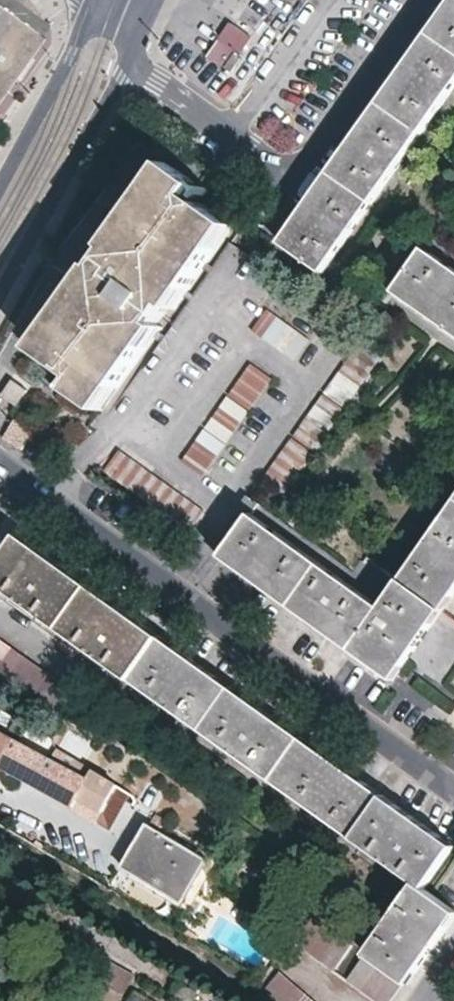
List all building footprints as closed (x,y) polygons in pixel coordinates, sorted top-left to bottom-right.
[(43,37),(52,25),(17,0),(0,0),(0,7),(43,37)] [(284,240),(326,270),(427,126),(453,88),(453,0),(452,0),(405,67),(353,141),(302,214),(284,240)] [(0,7),(0,98),(12,82),(26,62),(40,41),(43,37),(0,7)] [(252,39),(230,24),(207,58),(229,73),(252,39)] [(104,408),(152,338),(233,225),(189,193),(196,181),(167,161),(133,210),(83,281),(37,346),(82,378),(76,388),(104,408)] [(428,247),(398,288),(432,313),(453,328),(453,265),(428,247)] [(308,338),(267,309),(253,329),(295,358),(308,338)] [(282,490),(384,351),(362,337),(261,477),(282,490)] [(202,473),(271,377),(251,363),(181,459),(202,473)] [(2,395),(15,405),(26,391),(12,382),(2,395)] [(16,419),(3,438),(21,451),(34,432),(16,419)] [(204,507),(121,447),(106,468),(189,527),(204,507)] [(380,602),(251,510),(258,501),(248,493),(210,545),(243,568),(311,617),(356,649),(391,675),(406,655),(440,680),(453,660),(453,616),(440,606),(453,587),(453,498),(380,602)] [(133,679),(163,635),(144,622),(74,574),(58,560),(19,533),(0,558),(0,584),(133,679)] [(133,679),(356,836),(385,791),(374,783),(293,726),(208,666),(163,635),(133,679)] [(0,636),(0,676),(54,714),(73,688),(0,636)] [(3,764),(19,736),(0,726),(0,769),(3,764)] [(90,774),(55,756),(50,753),(19,736),(3,764),(77,804),(81,797),(103,810),(115,788),(102,781),(93,776),(90,774)] [(120,780),(95,766),(90,774),(93,776),(102,781),(115,788),(120,780)] [(356,836),(416,879),(365,952),(367,954),(350,978),(381,1000),(389,1000),(404,980),(408,980),(437,939),(453,916),(453,904),(439,892),(427,884),(453,845),(453,839),(421,816),(385,791),(356,836)] [(156,810),(123,864),(183,901),(209,859),(163,831),(170,819),(156,810)] [(335,969),(353,944),(314,915),(296,941),(335,969)] [(103,957),(84,990),(104,1000),(122,1000),(136,976),(103,957)] [(280,971),(260,995),(268,1000),(316,1000),(280,971)] [(182,998),(187,989),(178,983),(172,993),(182,998)] [(132,992),(126,1000),(148,1000),(132,992)]
